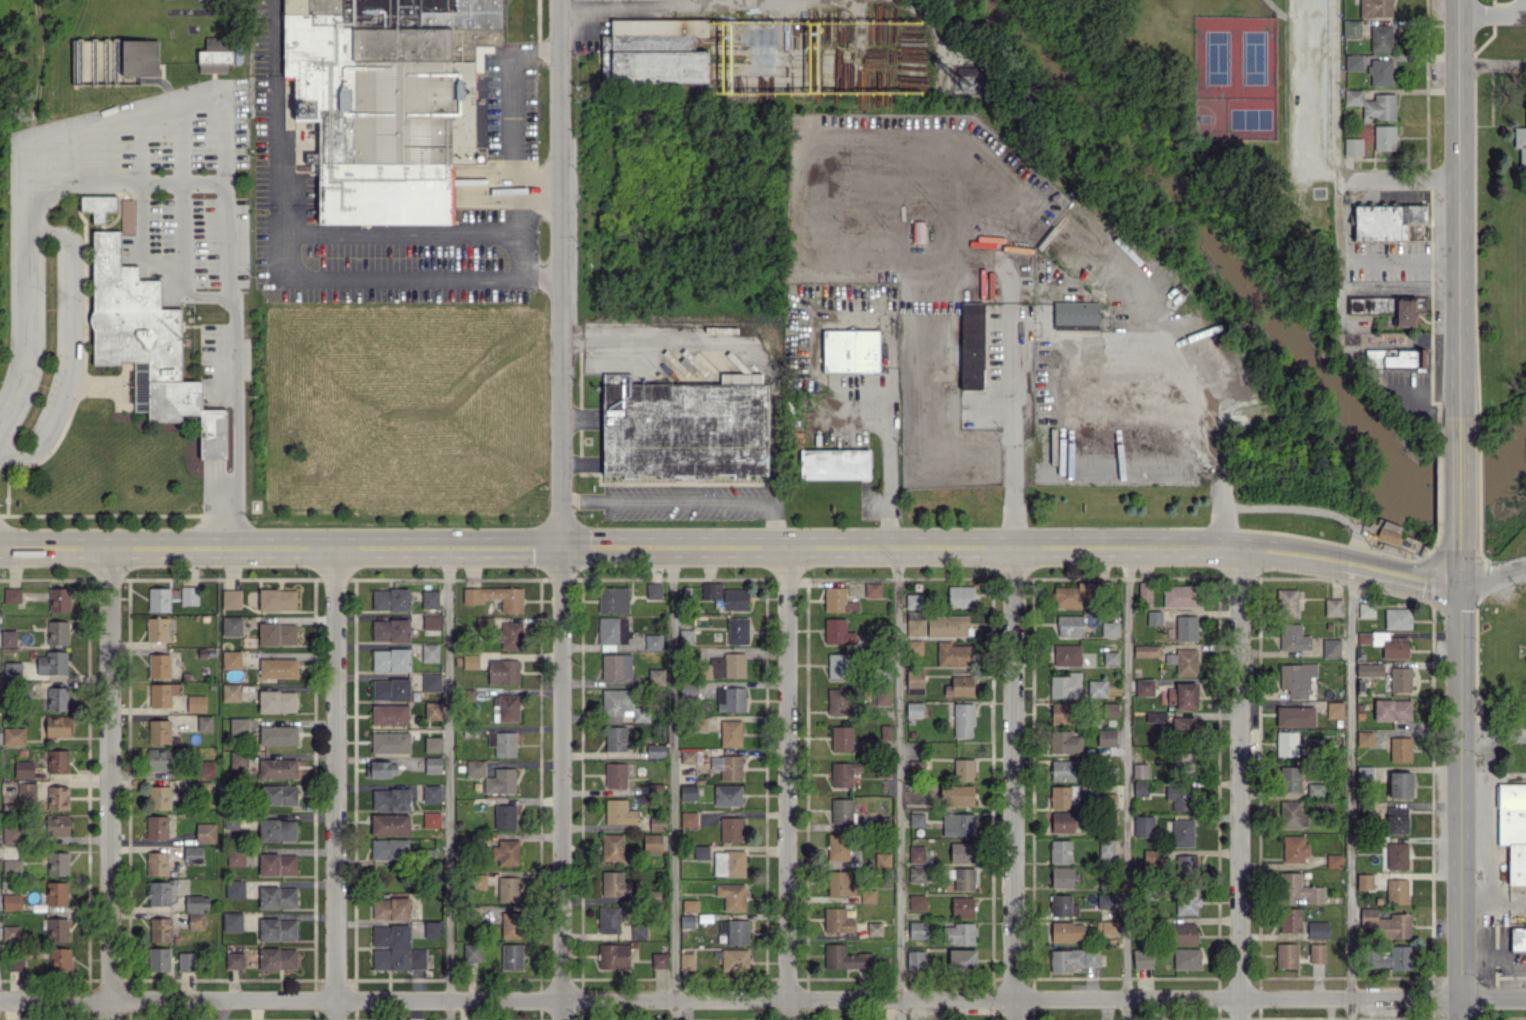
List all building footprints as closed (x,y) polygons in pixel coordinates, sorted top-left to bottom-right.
[(449,115),(458,115),(458,100),(463,100),(463,83),(474,83),(474,71),(482,71),(482,52),(493,52),(493,46),(501,46),(500,0),(283,0),(284,78),(294,78),(294,121),(318,120),(318,153),(305,153),(305,163),(318,163),(318,225),(450,223),(449,115)] [(1359,16),(1391,17),(1392,0),(1359,0),(1359,16)] [(611,19),(611,35),(602,35),(601,83),(707,83),(708,50),(694,50),(694,36),(707,36),(707,19),(611,19)] [(1360,20),(1343,20),(1342,38),(1360,38),(1360,20)] [(1392,51),(1391,24),(1370,25),(1370,51),(1392,51)] [(226,72),(226,64),(232,64),(232,36),(205,36),(204,50),(198,50),(198,72),(226,72)] [(158,40),(122,39),(122,76),(158,76),(158,40)] [(1362,54),(1344,55),(1345,70),(1362,70),(1362,54)] [(1392,59),(1369,59),(1369,85),(1392,85),(1392,59)] [(978,67),(954,66),(953,89),(958,89),(958,76),(978,77),(978,67)] [(1395,93),(1373,93),(1373,100),(1363,100),(1362,89),(1344,89),(1344,105),(1361,105),(1362,120),(1395,119),(1395,93)] [(1525,103),(1525,127),(1514,127),(1513,147),(1519,147),(1519,166),(1525,166),(1525,103)] [(1395,126),(1374,126),(1374,150),(1395,150),(1395,126)] [(1362,156),(1362,138),(1344,138),(1344,155),(1362,156)] [(488,179),(453,179),(453,205),(487,206),(488,179)] [(116,209),(116,196),(80,195),(80,209),(93,210),(92,224),(104,224),(105,209),(116,209)] [(134,199),(121,199),(120,233),(133,233),(134,199)] [(1405,239),(1404,222),(1425,222),(1425,205),(1351,206),(1352,240),(1405,239)] [(923,242),(924,221),(912,220),(912,242),(923,242)] [(92,363),(134,363),(134,411),(148,411),(148,421),(181,421),(181,414),(200,414),(200,458),(226,458),(226,409),(201,409),(201,381),(181,381),(181,308),(160,308),(160,280),(138,280),(138,266),(120,266),(120,231),(92,231),(92,363)] [(1393,311),(1393,325),(1416,325),(1416,313),(1427,313),(1427,297),(1349,297),(1349,311),(1393,311)] [(1053,324),(1098,324),(1098,302),(1053,301),(1053,324)] [(983,302),(961,302),(960,389),(983,389),(983,302)] [(878,330),(823,329),(822,371),(878,372),(878,330)] [(1365,350),(1365,367),(1425,366),(1425,349),(1365,350)] [(602,373),(603,475),(622,475),(622,476),(733,476),(733,478),(748,478),(748,474),(766,474),(766,383),(761,383),(761,373),(720,373),(720,383),(630,383),(630,373),(602,373)] [(869,478),(869,449),(801,449),(801,478),(869,478)] [(1401,526),(1380,519),(1374,538),(1395,544),(1401,526)] [(721,582),(702,582),(702,599),(721,599),(721,582)] [(881,582),(865,582),(865,597),(881,597),(881,582)] [(1054,586),(1053,607),(1080,607),(1080,599),(1096,599),(1096,582),(1077,582),(1077,587),(1054,586)] [(1151,582),(1138,582),(1138,604),(1151,604),(1151,582)] [(660,583),(646,583),(646,598),(661,598),(660,583)] [(948,585),(948,607),(973,607),(974,586),(948,585)] [(1163,606),(1199,607),(1199,586),(1163,585),(1163,606)] [(198,605),(198,586),(180,586),(181,605),(198,605)] [(20,603),(20,587),(4,588),(4,603),(20,603)] [(49,611),(70,611),(70,587),(48,588),(49,611)] [(149,611),(170,611),(169,587),(148,588),(149,611)] [(522,587),(463,588),(463,604),(481,603),(481,598),(501,598),(501,612),(522,612),(522,587)] [(628,587),(599,587),(599,612),(628,612),(628,587)] [(824,611),(859,612),(859,602),(846,602),(846,587),(825,587),(824,611)] [(748,610),(747,588),(722,589),(723,610),(748,610)] [(296,589),(259,589),(259,610),(296,610),(296,589)] [(409,589),(372,589),(372,611),(409,610),(409,589)] [(1298,614),(1298,589),(1276,589),(1276,613),(1298,614)] [(241,590),(222,590),(222,608),(240,608),(241,590)] [(438,608),(438,590),(421,590),(422,608),(438,608)] [(905,608),(923,608),(923,594),(906,594),(905,608)] [(1342,599),(1324,599),(1324,616),(1342,616),(1342,599)] [(1373,603),(1358,603),(1359,618),(1374,617),(1373,603)] [(1410,629),(1411,608),(1384,608),(1384,628),(1410,629)] [(1147,625),(1160,624),(1160,610),(1147,611),(1147,625)] [(924,636),(924,612),(906,612),(906,635),(924,636)] [(423,629),(440,629),(441,614),(423,614),(423,629)] [(928,636),(967,636),(967,615),(928,616),(928,636)] [(1083,635),(1082,615),(1057,615),(1057,636),(1083,635)] [(1196,615),(1175,616),(1176,640),(1197,640),(1196,615)] [(223,616),(223,635),(241,636),(242,617),(223,616)] [(146,640),(168,640),(168,618),(146,617),(146,640)] [(628,617),(598,617),(599,645),(629,644),(628,617)] [(748,617),(728,617),(728,644),(748,644),(748,617)] [(845,618),(825,618),(824,642),(858,643),(858,631),(845,631),(845,618)] [(410,641),(409,619),(372,620),(372,642),(410,641)] [(47,644),(68,644),(68,620),(46,621),(47,644)] [(1101,637),(1118,637),(1118,621),(1102,621),(1101,637)] [(521,622),(501,622),(500,649),(520,649),(521,622)] [(259,645),(296,645),(296,623),(259,623),(259,645)] [(1280,649),(1310,650),(1310,635),(1301,635),(1301,623),(1280,623),(1280,649)] [(692,644),(693,630),(680,629),(679,643),(692,644)] [(16,630),(1,630),(1,646),(16,646),(16,630)] [(1382,658),(1407,658),(1407,637),(1388,637),(1388,632),(1357,631),(1357,643),(1382,644),(1382,658)] [(662,649),(662,634),(645,634),(645,649),(662,649)] [(1340,657),(1339,638),(1322,639),(1322,658),(1340,657)] [(908,640),(908,653),(922,653),(922,640),(908,640)] [(937,666),(973,665),(973,644),(950,645),(950,640),(937,640),(937,666)] [(422,662),(439,661),(438,643),(421,643),(422,662)] [(1080,644),(1053,644),(1054,666),(1081,665),(1080,644)] [(1160,656),(1160,644),(1134,645),(1134,657),(1160,656)] [(1176,675),(1197,675),(1196,648),(1175,648),(1176,675)] [(410,649),(373,649),(373,671),(410,670),(410,649)] [(67,674),(67,650),(45,651),(45,656),(36,656),(37,674),(67,674)] [(240,669),(240,651),(223,650),(222,668),(240,669)] [(1118,664),(1118,651),(1104,651),(1104,664),(1118,664)] [(745,653),(723,652),(723,659),(703,659),(702,677),(744,678),(745,653)] [(149,677),(170,677),(169,653),(148,654),(149,677)] [(601,654),(602,679),(631,678),(630,653),(601,654)] [(828,678),(850,678),(850,653),(828,654),(828,678)] [(478,654),(462,654),(462,668),(478,669),(478,654)] [(297,659),(260,658),(259,678),(297,678),(297,659)] [(519,660),(488,659),(488,683),(519,684),(519,660)] [(4,661),(4,679),(22,679),(21,661),(4,661)] [(1316,663),(1279,664),(1279,689),(1288,689),(1288,699),(1308,699),(1308,677),(1316,676),(1316,663)] [(1411,667),(1389,667),(1390,692),(1411,691),(1411,667)] [(665,669),(648,669),(648,684),(664,685),(665,669)] [(906,670),(906,694),(923,694),(923,670),(906,670)] [(1081,672),(1068,672),(1068,676),(1050,675),(1050,697),(1080,698),(1081,672)] [(441,692),(440,673),(422,673),(422,692),(441,692)] [(973,696),(973,676),(951,675),(951,685),(944,685),(943,695),(973,696)] [(409,701),(410,679),(372,679),(372,700),(409,701)] [(1135,679),(1136,696),(1154,695),(1154,679),(1135,679)] [(1088,697),(1106,697),(1107,680),(1088,680),(1088,697)] [(1175,710),(1197,709),(1197,682),(1175,683),(1175,687),(1167,688),(1167,703),(1175,703),(1175,710)] [(180,683),(149,683),(150,706),(171,706),(171,694),(180,694),(180,683)] [(240,701),(240,683),(222,684),(222,701),(240,701)] [(46,687),(47,711),(69,710),(68,686),(46,687)] [(744,687),(717,687),(716,711),(744,711),(744,687)] [(848,688),(828,689),(828,715),(849,715),(848,688)] [(890,704),(890,688),(876,688),(876,704),(890,704)] [(649,721),(649,707),(632,707),(632,689),(602,689),(602,722),(621,722),(622,715),(632,715),(632,721),(649,721)] [(296,712),(296,691),(258,691),(259,712),(296,712)] [(519,721),(519,695),(493,694),(492,721),(519,721)] [(187,712),(205,712),(206,695),(187,695),(187,712)] [(1410,720),(1411,699),(1374,699),(1373,720),(1410,720)] [(1343,702),(1327,701),(1326,718),(1343,718),(1343,702)] [(441,719),(441,702),(425,702),(425,719),(441,719)] [(922,702),(906,702),(906,717),(922,717),(922,702)] [(1050,703),(1051,723),(1073,723),(1073,702),(1050,703)] [(1117,717),(1118,703),(1104,702),(1103,716),(1117,717)] [(973,703),(953,703),(954,737),(973,737),(973,703)] [(371,705),(372,725),(408,724),(407,704),(371,705)] [(1277,726),(1314,726),(1314,706),(1277,706),(1277,726)] [(72,715),(45,716),(46,737),(72,736),(72,715)] [(212,731),(212,715),(198,715),(198,731),(212,731)] [(248,717),(229,718),(230,735),(248,734),(248,717)] [(169,743),(169,720),(149,720),(149,743),(169,743)] [(741,720),(720,720),(720,747),(741,746),(741,720)] [(297,726),(259,725),(259,744),(296,745),(297,726)] [(890,739),(890,725),(880,725),(880,739),(890,739)] [(605,750),(626,751),(626,727),(605,726),(605,750)] [(852,726),(832,726),(831,751),(852,751),(852,726)] [(25,745),(24,727),(3,727),(3,745),(25,745)] [(1115,729),(1097,729),(1098,747),(1116,746),(1115,729)] [(1071,730),(1053,731),(1054,753),(1082,752),(1081,735),(1071,736),(1071,730)] [(1372,745),(1373,731),(1356,730),(1356,745),(1372,745)] [(516,756),(515,731),(487,732),(488,746),(494,745),(495,756),(516,756)] [(1297,731),(1276,732),(1277,756),(1297,755),(1297,731)] [(409,752),(409,732),(371,732),(371,753),(409,752)] [(425,752),(442,752),(442,737),(425,736),(425,752)] [(1389,761),(1411,761),(1411,737),(1390,737),(1389,761)] [(646,757),(665,757),(665,744),(647,743),(646,757)] [(701,748),(680,747),(680,763),(701,763),(701,748)] [(171,748),(147,748),(147,770),(171,770),(171,748)] [(68,773),(68,750),(47,749),(47,772),(68,773)] [(1171,752),(1171,772),(1194,772),(1194,752),(1171,752)] [(741,756),(710,756),(710,769),(720,769),(720,780),(742,779),(741,756)] [(441,773),(440,757),(425,757),(425,773),(441,773)] [(297,778),(297,758),(259,759),(259,779),(297,778)] [(975,759),(953,758),(953,780),(974,780),(975,759)] [(15,761),(15,778),(34,778),(33,760),(15,761)] [(215,760),(199,760),(198,778),(214,778),(215,760)] [(1051,781),(1078,780),(1078,769),(1073,769),(1073,760),(1051,760),(1051,781)] [(396,777),(396,762),(366,761),(366,777),(396,777)] [(485,761),(467,761),(466,776),(484,776),(485,761)] [(626,763),(605,762),(605,787),(626,787),(626,763)] [(832,787),(852,786),(851,772),(862,771),(861,762),(831,763),(832,787)] [(1132,777),(1148,778),(1148,764),(1133,764),(1132,777)] [(1278,767),(1279,791),(1301,790),(1300,766),(1278,767)] [(1356,780),(1376,779),(1376,766),(1356,766),(1356,780)] [(484,793),(516,792),(515,768),(495,768),(495,777),(484,777),(484,793)] [(1411,798),(1412,772),(1389,772),(1388,797),(1411,798)] [(1323,783),(1308,783),(1307,794),(1323,794),(1323,783)] [(1496,783),(1496,845),(1508,845),(1508,885),(1525,885),(1525,783),(1496,783)] [(422,802),(440,803),(440,785),(423,784),(422,802)] [(1165,799),(1172,800),(1172,811),(1193,811),(1194,785),(1166,784),(1165,799)] [(149,786),(150,809),(170,809),(169,785),(149,786)] [(297,785),(262,785),(262,804),(297,804),(297,785)] [(696,785),(680,785),(680,800),(696,800),(696,785)] [(714,805),(741,805),(741,785),(714,785),(714,805)] [(973,785),(949,785),(949,806),(973,805),(973,785)] [(1050,807),(1076,807),(1076,786),(1050,785),(1050,807)] [(47,810),(68,809),(68,786),(47,786),(47,810)] [(409,810),(409,788),(372,789),(372,810),(409,810)] [(852,799),(831,798),(831,822),(852,823),(852,799)] [(626,799),(605,799),(605,823),(636,824),(637,810),(626,809),(626,799)] [(1301,800),(1279,801),(1280,827),(1307,827),(1307,813),(1301,813),(1301,800)] [(494,829),(515,829),(515,805),(495,804),(494,829)] [(1407,806),(1386,807),(1387,834),(1408,833),(1407,806)] [(423,827),(440,828),(440,812),(423,811),(423,827)] [(697,811),(681,811),(680,826),(696,826),(697,811)] [(1073,833),(1073,812),(1051,812),(1051,832),(1073,833)] [(371,835),(410,834),(409,813),(371,814),(371,835)] [(924,826),(924,813),(910,813),(909,826),(924,826)] [(942,835),(974,836),(974,814),(943,813),(942,835)] [(69,815),(45,814),(45,835),(69,835),(69,815)] [(167,815),(146,816),(147,839),(167,839),(167,815)] [(1154,816),(1134,815),(1133,836),(1153,836),(1154,816)] [(224,829),(241,829),(241,816),(224,816),(224,829)] [(649,829),(665,830),(665,816),(650,816),(649,829)] [(721,842),(741,841),(741,816),(720,817),(721,842)] [(296,820),(259,819),(259,840),(296,841),(296,820)] [(1193,819),(1173,820),(1173,846),(1193,846),(1193,819)] [(196,823),(196,843),(215,843),(216,823),(196,823)] [(3,844),(23,844),(24,826),(3,826),(3,844)] [(623,834),(602,833),(601,860),(622,860),(623,834)] [(828,833),(828,859),(848,860),(848,834),(828,833)] [(662,834),(643,834),(643,852),(661,852),(662,834)] [(1306,835),(1282,836),(1283,862),(1307,862),(1306,835)] [(371,858),(407,859),(408,839),(372,839),(371,858)] [(519,840),(498,839),(498,846),(492,846),(491,859),(498,859),(498,865),(519,865),(519,840)] [(1099,857),(1114,857),(1114,839),(1099,839),(1099,857)] [(1071,861),(1071,840),(1050,840),(1050,861),(1071,861)] [(974,842),(950,842),(950,863),(974,863),(974,842)] [(1407,842),(1387,842),(1387,869),(1407,869),(1407,842)] [(709,846),(689,845),(689,859),(709,860),(709,846)] [(202,846),(183,847),(184,863),(202,863),(202,846)] [(925,846),(909,846),(909,862),(924,862),(925,846)] [(1143,863),(1156,863),(1157,849),(1143,849),(1143,863)] [(244,865),(244,850),(227,850),(227,865),(244,865)] [(745,876),(745,850),(714,850),(713,876),(745,876)] [(146,875),(168,875),(167,851),(146,852),(146,875)] [(68,852),(46,852),(47,876),(68,875),(68,852)] [(296,875),(296,853),(259,854),(259,875),(296,875)] [(890,853),(875,853),(875,866),(890,866),(890,853)] [(1197,854),(1175,855),(1175,873),(1197,872),(1197,854)] [(1342,854),(1327,854),(1326,867),(1341,868),(1342,854)] [(3,860),(3,875),(22,874),(21,859),(3,860)] [(1052,866),(1051,887),(1073,887),(1073,867),(1052,866)] [(925,867),(909,867),(909,882),(926,882),(925,867)] [(974,889),(974,868),(950,868),(950,877),(954,877),(954,889),(974,889)] [(602,895),(630,896),(630,881),(623,881),(623,871),(602,871),(602,895)] [(848,871),(828,871),(828,896),(856,895),(856,882),(849,882),(848,871)] [(1323,886),(1301,886),(1300,872),(1280,872),(1280,897),(1307,897),(1307,903),(1324,902),(1323,886)] [(1372,873),(1356,873),(1357,889),(1372,889),(1372,873)] [(486,874),(472,874),(472,888),(486,889),(486,874)] [(519,877),(497,877),(498,901),(520,901),(519,877)] [(244,879),(225,880),(226,898),(244,897),(244,879)] [(1407,903),(1408,879),(1387,879),(1386,903),(1407,903)] [(176,904),(176,880),(148,880),(148,904),(176,904)] [(67,881),(46,882),(46,905),(67,905),(67,881)] [(744,884),(715,884),(716,896),(724,896),(724,911),(744,911),(744,884)] [(296,886),(259,887),(259,908),(296,908),(296,886)] [(875,890),(861,889),(860,902),(875,902),(875,890)] [(1175,915),(1198,915),(1197,889),(1175,889),(1175,915)] [(1113,908),(1113,893),(1097,894),(1097,908),(1113,908)] [(21,894),(3,894),(3,910),(21,911),(21,894)] [(909,910),(925,909),(925,894),(909,894),(909,910)] [(1078,903),(1071,904),(1071,894),(1050,894),(1051,916),(1078,916),(1078,903)] [(209,909),(208,895),(185,895),(185,910),(209,909)] [(410,919),(409,897),(373,898),(373,920),(410,919)] [(951,918),(973,917),(973,897),(951,897),(951,918)] [(698,899),(681,900),(682,911),(698,911),(698,899)] [(599,933),(620,933),(620,906),(598,907),(599,933)] [(824,932),(853,932),(854,918),(845,918),(845,907),(825,907),(824,932)] [(1280,932),(1301,932),(1300,908),(1280,908),(1280,932)] [(1411,937),(1411,913),(1390,913),(1391,918),(1377,918),(1377,908),(1360,908),(1360,925),(1376,925),(1376,938),(1411,937)] [(242,912),(223,912),(223,931),(242,932),(242,912)] [(501,938),(523,939),(524,912),(502,912),(501,938)] [(204,913),(188,913),(189,929),(204,928),(204,913)] [(68,941),(68,918),(47,918),(47,941),(68,941)] [(150,941),(171,941),(171,918),(150,918),(150,941)] [(259,940),(296,940),(296,919),(259,919),(259,940)] [(748,944),(748,919),(719,920),(719,932),(727,932),(727,944),(748,944)] [(424,937),(440,938),(441,922),(424,921),(424,937)] [(926,921),(909,921),(909,939),(927,938),(926,921)] [(1051,941),(1083,941),(1083,922),(1051,921),(1051,941)] [(1101,935),(1118,935),(1118,921),(1101,921),(1101,935)] [(1308,939),(1329,939),(1329,921),(1307,922),(1308,939)] [(882,922),(867,922),(867,935),(881,935),(882,922)] [(1197,944),(1196,922),(1174,923),(1175,944),(1197,944)] [(631,939),(646,939),(646,924),(631,924),(631,939)] [(974,944),(974,924),(945,924),(944,944),(974,944)] [(20,925),(3,926),(3,941),(20,941),(20,925)] [(372,946),(410,947),(410,925),(372,925),(372,946)] [(1511,927),(1510,948),(1525,948),(1525,927),(1511,927)] [(463,961),(482,961),(481,942),(463,943),(463,961)] [(845,943),(824,944),(825,968),(871,967),(871,953),(845,953),(845,943)] [(1276,968),(1297,967),(1297,943),(1276,943),(1276,968)] [(1326,944),(1310,943),(1309,962),(1325,962),(1326,944)] [(522,944),(501,944),(502,969),(522,968),(522,944)] [(598,969),(629,969),(629,944),(599,944),(598,969)] [(1410,970),(1411,946),(1389,945),(1389,953),(1366,952),(1366,965),(1390,966),(1390,969),(1410,970)] [(71,948),(50,947),(49,971),(70,972),(71,948)] [(170,948),(149,947),(149,971),(170,971),(170,948)] [(296,948),(259,948),(259,970),(296,969),(296,948)] [(425,968),(425,948),(372,949),(373,969),(425,968)] [(749,949),(722,948),(721,970),(748,971),(749,949)] [(1151,948),(1133,949),(1134,968),(1151,968),(1151,948)] [(1200,969),(1200,948),(1173,948),(1173,969),(1200,969)] [(976,949),(948,949),(948,968),(976,968),(976,949)] [(1050,972),(1071,971),(1071,966),(1099,966),(1099,949),(1050,949),(1050,972)] [(907,969),(926,969),(925,950),(907,950),(907,969)] [(179,971),(193,971),(194,952),(179,952),(179,971)] [(244,952),(226,952),(226,968),(243,969),(244,952)] [(679,969),(692,970),(693,953),(680,952),(679,969)] [(651,968),(667,968),(667,953),(651,953),(651,968)] [(9,972),(34,971),(33,954),(8,955),(9,972)]
